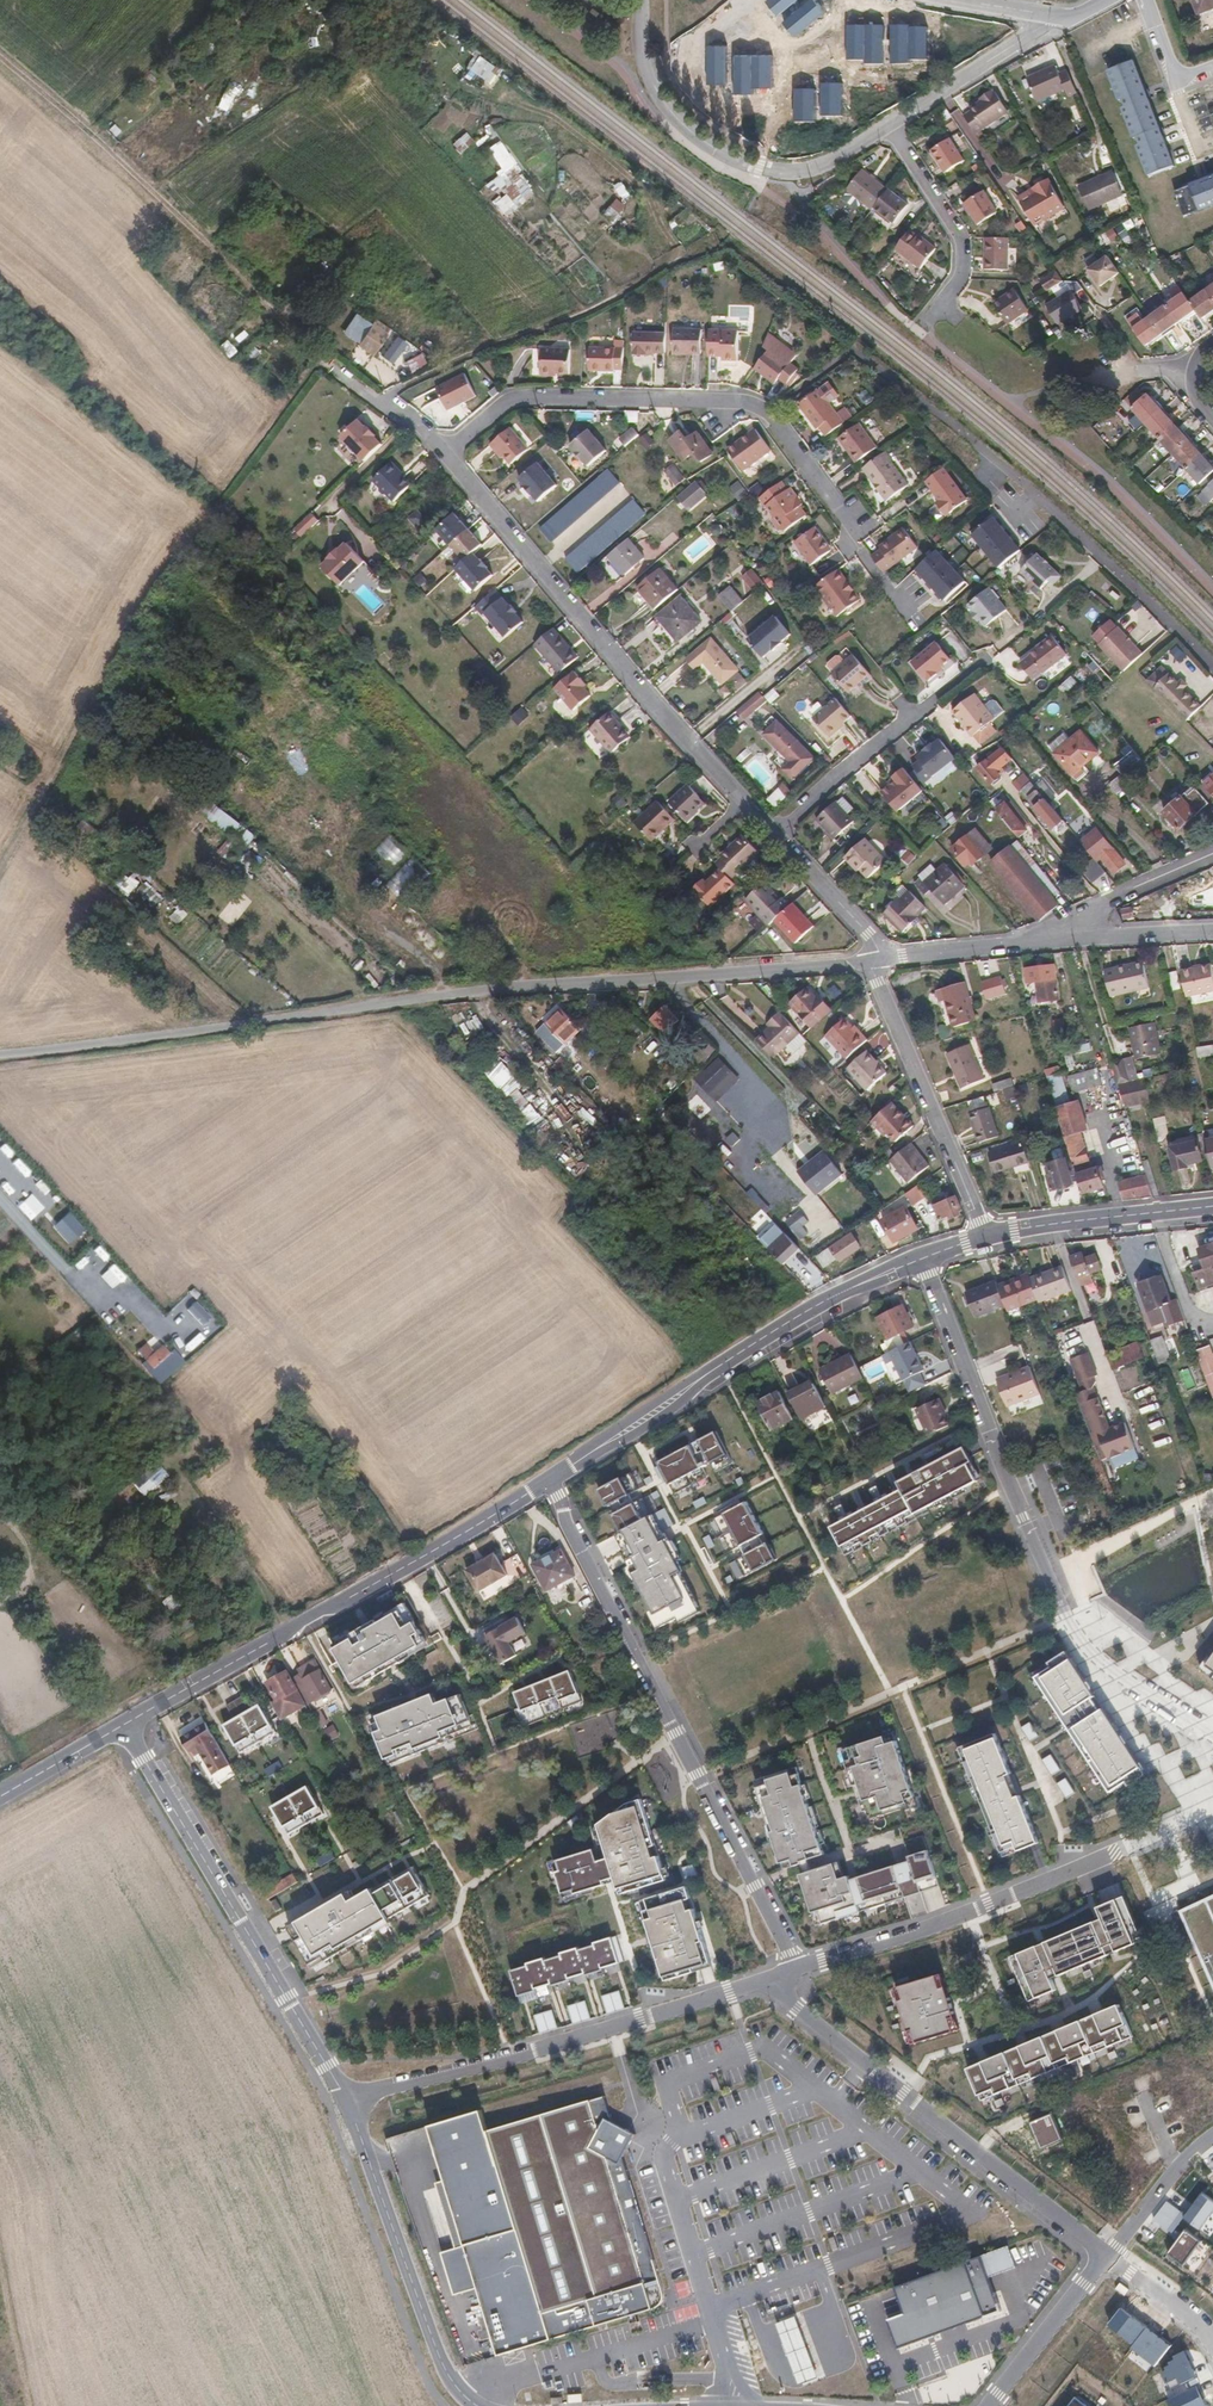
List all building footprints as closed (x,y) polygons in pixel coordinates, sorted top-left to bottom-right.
[(764,1),(776,16),(796,0),(766,0),(764,1)] [(814,0),(810,0),(781,23),(793,39),(825,14),(814,0)] [(1199,12),(1195,14),(1197,20),(1212,14),(1212,0),(1194,0),(1199,12)] [(867,25),(850,25),(849,59),(865,60),(867,25)] [(865,60),(866,65),(885,64),(886,27),(867,25),(865,60)] [(911,26),(893,26),(894,63),(911,63),(911,60),(911,29),(911,26)] [(911,29),(911,60),(927,60),(927,28),(911,29)] [(727,45),(706,45),(706,83),(726,83),(727,45)] [(755,54),(735,55),(735,93),(754,93),(754,88),(755,54)] [(773,54),(755,54),(754,88),(774,87),(773,54)] [(492,67),(478,56),(469,71),(488,84),(495,76),(490,72),(492,67)] [(177,60),(170,67),(183,81),(189,73),(177,60)] [(1135,62),(1107,73),(1150,176),(1177,165),(1135,62)] [(1079,95),(1068,72),(1060,75),(1057,67),(1028,79),(1038,102),(1066,90),(1070,99),(1079,95)] [(840,83),(822,84),(824,116),(842,115),(840,83)] [(970,110),(963,114),(974,132),(1006,109),(992,89),(991,90),(989,87),(980,93),(983,97),(979,99),(968,107),(970,110)] [(798,92),(793,94),(793,122),(818,121),(817,90),(800,89),(798,92)] [(464,122),(459,127),(452,119),(439,130),(460,154),(478,138),(464,122)] [(946,136),(928,148),(943,170),(961,158),(946,136)] [(1195,149),(1199,158),(1212,152),(1209,144),(1195,149)] [(504,145),(491,152),(501,173),(515,167),(504,145)] [(845,193),(871,212),(873,210),(886,191),(859,172),(845,193)] [(1083,190),(1092,211),(1093,213),(1126,198),(1117,175),(1083,190)] [(1033,190),(1018,199),(1032,222),(1063,204),(1046,176),(1030,185),(1033,190)] [(1195,187),(1206,212),(1212,209),(1212,179),(1195,187)] [(628,196),(621,183),(613,187),(620,199),(628,196)] [(1030,185),(1015,193),(1018,199),(1033,190),(1030,185)] [(982,187),(964,200),(978,220),(996,207),(982,187)] [(1202,211),(1192,187),(1178,192),(1187,217),(1202,211)] [(886,191),(873,210),(893,224),(907,204),(887,190),(886,191)] [(623,206),(615,198),(608,207),(617,213),(623,206)] [(910,229),(896,248),(922,267),(937,246),(919,233),(918,235),(910,229)] [(1009,234),(984,234),(983,266),(1009,267),(1009,234)] [(1109,255),(1090,269),(1102,286),(1122,272),(1109,255)] [(1062,276),(1055,266),(1040,276),(1047,287),(1062,276)] [(1071,285),(1046,302),(1059,320),(1084,303),(1071,285)] [(1012,287),(992,302),(1007,322),(1027,308),(1012,287)] [(1202,319),(1211,313),(1212,315),(1212,298),(1208,290),(1191,302),(1198,313),(1202,319)] [(1168,305),(1180,322),(1187,317),(1189,319),(1198,313),(1191,302),(1185,294),(1168,305)] [(1151,317),(1165,337),(1173,330),(1172,327),(1180,322),(1168,305),(1151,317)] [(729,306),(729,320),(739,320),(739,333),(752,334),(752,306),(729,306)] [(1165,337),(1151,317),(1145,321),(1140,315),(1130,322),(1146,345),(1154,340),(1156,343),(1165,337)] [(729,320),(710,320),(709,346),(723,346),(723,350),(738,351),(739,333),(739,320),(729,320)] [(372,328),(360,343),(372,352),(383,337),(372,328)] [(702,328),(673,328),(673,352),(702,352),(702,328)] [(796,353),(768,332),(764,344),(769,346),(754,366),(775,381),(779,375),(787,381),(798,367),(790,361),(796,353)] [(666,352),(666,334),(632,334),(632,356),(646,357),(647,352),(655,352),(666,352)] [(259,335),(254,340),(259,346),(265,340),(259,335)] [(251,360),(257,364),(263,357),(249,346),(243,353),(251,360)] [(569,376),(570,351),(541,350),(541,375),(569,376)] [(623,373),(624,352),(615,352),(589,352),(589,372),(606,373),(605,376),(614,376),(615,373),(623,373)] [(468,376),(439,387),(448,410),(478,398),(468,376)] [(820,426),(826,434),(843,421),(817,388),(797,403),(816,428),(820,426)] [(1126,401),(1133,408),(1145,396),(1139,389),(1126,401)] [(1130,421),(1138,430),(1146,423),(1163,407),(1153,396),(1151,399),(1147,395),(1145,396),(1133,408),(1138,413),(1130,421)] [(1163,407),(1146,423),(1161,438),(1175,425),(1172,422),(1174,420),(1163,407)] [(342,437),(365,461),(382,445),(375,437),(376,436),(368,427),(367,428),(359,421),(342,437)] [(858,421),(838,435),(857,459),(877,444),(858,421)] [(1178,429),(1175,425),(1161,438),(1164,443),(1158,449),(1166,458),(1172,452),(1174,454),(1191,438),(1180,427),(1178,429)] [(511,427),(491,444),(497,452),(499,450),(504,456),(511,464),(528,449),(511,427)] [(620,438),(627,446),(633,440),(641,435),(633,427),(620,438)] [(740,445),(732,451),(744,468),(772,450),(757,428),(738,441),(740,445)] [(589,429),(571,444),(578,451),(576,453),(582,460),(584,458),(590,465),(607,450),(589,429)] [(683,432),(671,441),(685,459),(695,453),(702,462),(714,453),(698,432),(688,439),(683,432)] [(1191,438),(1174,454),(1188,469),(1203,455),(1199,451),(1201,449),(1191,438)] [(740,445),(738,441),(729,447),(732,451),(740,445)] [(887,448),(864,466),(876,482),(878,480),(883,486),(880,488),(888,498),(909,481),(892,459),(893,457),(887,448)] [(1188,469),(1202,484),(1212,474),(1212,462),(1208,457),(1206,459),(1203,455),(1188,469)] [(539,462),(519,478),(525,486),(524,487),(531,495),(532,494),(539,501),(558,485),(539,462)] [(393,463),(374,481),(380,488),(379,492),(384,496),(387,496),(394,503),(411,487),(402,478),(397,473),(399,471),(393,463)] [(674,464),(668,469),(669,471),(663,476),(670,486),(677,481),(678,483),(685,478),(674,464)] [(969,500),(945,469),(926,483),(939,500),(935,503),(947,517),(969,500)] [(620,483),(609,470),(540,529),(551,542),(620,483)] [(1202,484),(1207,490),(1204,492),(1212,500),(1212,499),(1212,474),(1202,484)] [(788,487),(782,480),(760,496),(774,513),(772,518),(779,527),(784,527),(785,529),(806,512),(795,496),(797,494),(791,485),(788,487)] [(698,481),(693,485),(703,498),(708,494),(698,481)] [(689,510),(703,498),(693,485),(692,484),(678,495),(689,510)] [(732,491),(739,500),(747,493),(741,485),(732,491)] [(524,487),(521,489),(528,498),(531,495),(524,487)] [(1212,500),(1204,492),(1200,495),(1208,504),(1212,500)] [(635,500),(566,559),(577,572),(646,513),(635,500)] [(303,538),(320,521),(312,514),(295,530),(303,538)] [(436,531),(449,546),(468,530),(455,516),(436,531)] [(994,517),(972,535),(998,568),(1021,550),(994,517)] [(812,529),(794,543),(811,565),(827,554),(821,546),(823,544),(812,529)] [(125,530),(121,535),(137,548),(141,542),(125,530)] [(482,546),(468,530),(450,545),(463,561),(482,546)] [(871,556),(884,573),(917,548),(904,530),(879,547),(881,550),(871,556)] [(646,558),(629,538),(608,555),(625,575),(646,558)] [(341,551),(340,550),(330,560),(331,561),(324,568),(342,586),(366,562),(349,544),(341,551)] [(829,552),(823,544),(821,546),(827,554),(829,552)] [(964,578),(936,548),(914,570),(944,600),(964,578)] [(1021,566),(1024,570),(1041,554),(1037,550),(1034,552),(1026,552),(1026,560),(1021,566)] [(481,559),(475,552),(463,561),(457,567),(476,590),(494,575),(488,568),(489,567),(482,558),(481,559)] [(1060,573),(1041,554),(1024,570),(1039,584),(1048,575),(1052,580),(1060,573)] [(506,566),(497,573),(504,581),(513,573),(506,566)] [(655,609),(679,589),(661,568),(637,587),(655,609)] [(848,579),(839,568),(816,585),(831,605),(830,608),(833,612),(837,613),(838,615),(861,597),(856,589),(853,591),(845,581),(848,579)] [(764,583),(752,569),(742,578),(754,592),(764,583)] [(856,589),(848,579),(845,581),(853,591),(856,589)] [(719,596),(732,611),(744,600),(731,585),(719,596)] [(510,606),(497,590),(477,606),(484,615),(486,614),(506,637),(524,622),(515,612),(516,611),(511,604),(510,606)] [(986,590),(965,607),(971,614),(977,622),(983,629),(1004,612),(986,590)] [(703,621),(681,596),(658,616),(679,641),(703,621)] [(765,619),(747,598),(744,600),(732,611),(750,632),(765,619)] [(975,623),(977,622),(971,614),(969,616),(975,623)] [(776,617),(749,640),(764,658),(773,650),(774,651),(783,643),(782,642),(791,634),(776,617)] [(553,626),(534,642),(558,670),(575,656),(565,645),(567,643),(553,626)] [(1117,626),(1105,637),(1110,643),(1130,663),(1141,652),(1117,626)] [(739,670),(720,648),(712,637),(686,659),(695,669),(704,662),(724,684),(727,681),(732,686),(743,676),(738,671),(739,670)] [(1098,644),(1103,649),(1110,643),(1105,637),(1098,644)] [(1050,638),(1037,647),(1038,650),(1035,652),(1028,657),(1028,658),(1040,674),(1064,657),(1050,638)] [(577,654),(567,643),(565,645),(575,656),(577,654)] [(936,643),(911,663),(925,681),(927,680),(928,682),(937,675),(935,673),(942,668),(950,661),(936,643)] [(1110,643),(1103,649),(1123,670),(1130,663),(1110,643)] [(872,674),(853,654),(832,673),(849,691),(856,685),(861,680),(863,682),(872,674)] [(1040,674),(1028,658),(1018,665),(1029,681),(1040,674)] [(1159,669),(1151,661),(1140,671),(1149,679),(1159,669)] [(1089,675),(1083,667),(1072,676),(1078,683),(1089,675)] [(585,683),(573,670),(553,687),(572,709),(590,695),(582,686),(585,683)] [(1153,687),(1174,708),(1186,720),(1192,714),(1201,705),(1168,672),(1153,687)] [(754,712),(767,701),(763,697),(758,692),(746,702),(754,712)] [(966,727),(964,728),(971,737),(993,720),(992,719),(983,707),(973,695),(952,712),(960,723),(962,721),(966,727)] [(852,717),(836,699),(814,719),(831,738),(841,730),(839,728),(852,717)] [(1113,700),(1104,708),(1121,726),(1130,717),(1113,700)] [(990,702),(983,707),(992,719),(1002,712),(995,703),(992,702),(990,702)] [(617,719),(610,710),(591,726),(612,751),(628,736),(615,721),(617,719)] [(631,734),(617,719),(615,721),(628,736),(631,734)] [(794,779),(815,758),(778,721),(765,735),(792,762),(784,770),(794,779)] [(1062,747),(1056,739),(1050,746),(1055,752),(1054,753),(1078,781),(1087,774),(1082,768),(1100,752),(1081,731),(1062,747)] [(919,760),(913,765),(927,782),(957,758),(941,738),(933,744),(933,743),(922,752),(923,752),(917,757),(919,760)] [(997,770),(1012,758),(1003,748),(987,761),(999,776),(1000,775),(997,770)] [(1116,765),(1123,774),(1142,759),(1134,749),(1116,765)] [(999,776),(987,761),(979,768),(991,783),(999,776)] [(923,792),(904,769),(894,777),(895,778),(896,781),(891,786),(882,792),(898,812),(923,792)] [(1133,788),(1122,774),(1109,784),(1119,795),(1123,791),(1125,794),(1133,788)] [(1041,794),(1031,781),(1021,789),(1054,829),(1059,825),(1064,821),(1049,803),(1041,794)] [(690,784),(671,802),(688,820),(707,803),(690,784)] [(784,785),(778,792),(785,800),(792,793),(784,785)] [(1048,788),(1041,794),(1049,803),(1056,798),(1048,788)] [(1189,795),(1187,792),(1164,812),(1179,830),(1209,804),(1196,789),(1189,795)] [(785,800),(778,792),(770,800),(777,808),(785,800)] [(835,803),(817,820),(835,839),(853,822),(845,813),(851,808),(842,799),(836,804),(835,803)] [(653,841),(676,819),(659,801),(636,822),(653,841)] [(997,808),(1020,838),(1028,831),(1006,802),(997,808)] [(1064,821),(1059,825),(1090,862),(1094,859),(1081,843),(1064,821)] [(1094,859),(1096,861),(1101,857),(1115,873),(1126,864),(1098,829),(1081,843),(1094,859)] [(968,835),(952,849),(967,866),(972,861),(975,864),(985,855),(968,835)] [(379,878),(402,856),(386,839),(362,861),(379,878)] [(723,869),(733,881),(762,853),(749,839),(728,859),(725,857),(717,864),(723,869)] [(1060,892),(1021,844),(1018,841),(1011,847),(1053,898),(1060,892)] [(885,864),(864,842),(846,859),(855,868),(857,867),(862,871),(869,879),(885,864)] [(1053,898),(1011,847),(992,863),(1039,920),(1058,904),(1053,898)] [(1094,859),(1090,862),(1081,870),(1092,884),(1106,873),(1096,861),(1094,859)] [(928,878),(924,874),(914,883),(925,895),(932,889),(945,904),(965,886),(945,863),(928,878)] [(733,881),(723,869),(708,884),(705,881),(694,892),(711,909),(737,885),(733,881)] [(746,901),(769,926),(776,920),(790,907),(783,899),(781,901),(778,904),(772,896),(775,893),(766,883),(746,901)] [(924,905),(908,889),(898,898),(897,897),(882,911),(901,931),(916,916),(915,914),(924,905)] [(781,901),(775,893),(772,896),(778,904),(781,901)] [(1202,896),(1202,908),(1212,908),(1212,896),(1202,896)] [(814,927),(793,904),(790,907),(776,920),(797,943),(814,927)] [(915,914),(916,916),(917,917),(926,908),(924,905),(915,914)] [(1132,907),(1124,910),(1127,919),(1135,916),(1132,907)] [(1056,965),(1025,969),(1027,983),(1037,982),(1040,1003),(1060,1000),(1056,965)] [(1130,965),(1105,971),(1111,996),(1149,987),(1144,966),(1131,969),(1130,965)] [(1181,971),(1187,997),(1212,992),(1212,968),(1212,965),(1181,971)] [(965,982),(942,989),(954,1027),(976,1020),(965,982)] [(811,1029),(831,1009),(823,1000),(819,1003),(815,998),(806,989),(789,1005),(811,1029)] [(679,1021),(666,1006),(652,1020),(665,1034),(679,1021)] [(556,1034),(552,1037),(562,1048),(581,1029),(561,1009),(546,1023),(556,1034)] [(771,1057),(798,1032),(778,1011),(767,1021),(771,1025),(755,1041),(771,1057)] [(826,1035),(847,1058),(868,1039),(861,1031),(858,1033),(855,1030),(844,1018),(826,1035)] [(1064,1019),(1053,1021),(1055,1027),(1065,1024),(1064,1019)] [(1154,1023),(1130,1028),(1137,1059),(1161,1054),(1154,1023)] [(693,1058),(700,1066),(717,1050),(711,1044),(703,1052),(701,1051),(693,1058)] [(984,1079),(969,1044),(947,1053),(961,1088),(984,1079)] [(1212,1054),(1212,1050),(1212,1045),(1198,1047),(1201,1056),(1212,1054)] [(867,1051),(848,1068),(868,1091),(887,1073),(867,1051)] [(568,1052),(556,1063),(562,1069),(573,1058),(568,1052)] [(677,1078),(668,1057),(659,1061),(669,1081),(677,1078)] [(741,1079),(719,1057),(694,1077),(716,1101),(741,1079)] [(1112,1063),(1118,1083),(1139,1078),(1133,1057),(1112,1063)] [(506,1063),(489,1072),(503,1098),(520,1089),(506,1063)] [(1097,1067),(1068,1076),(1072,1089),(1078,1092),(1102,1085),(1097,1067)] [(1056,1106),(1068,1103),(1059,1073),(1047,1077),(1056,1106)] [(1125,1104),(1149,1099),(1144,1077),(1139,1078),(1118,1083),(1124,1102),(1125,1104)] [(992,1084),(995,1092),(1010,1088),(1015,1086),(1012,1078),(992,1084)] [(890,1090),(895,1096),(900,1092),(894,1086),(890,1090)] [(985,1095),(966,1101),(970,1113),(989,1107),(985,1095)] [(1056,1106),(1083,1193),(1105,1187),(1099,1168),(1094,1169),(1091,1161),(1090,1161),(1081,1131),(1086,1129),(1077,1101),(1068,1103),(1056,1106)] [(893,1102),(876,1118),(897,1141),(915,1125),(893,1102)] [(989,1107),(970,1113),(979,1142),(999,1137),(989,1107)] [(1165,1116),(1154,1119),(1158,1139),(1166,1137),(1169,1132),(1165,1116)] [(1146,1175),(1150,1185),(1157,1184),(1141,1131),(1133,1134),(1146,1175)] [(1212,1167),(1212,1139),(1205,1141),(1211,1168),(1212,1167)] [(1031,1143),(1036,1161),(1044,1159),(1039,1141),(1031,1143)] [(1203,1161),(1198,1141),(1170,1148),(1176,1169),(1189,1166),(1189,1165),(1203,1161)] [(1022,1143),(989,1153),(994,1171),(1027,1162),(1022,1143)] [(929,1165),(911,1144),(891,1160),(909,1182),(929,1165)] [(894,1154),(889,1148),(877,1157),(882,1164),(894,1154)] [(1053,1190),(1074,1183),(1067,1159),(1066,1159),(1063,1149),(1060,1148),(1054,1150),(1053,1152),(1055,1162),(1049,1164),(1052,1174),(1048,1175),(1053,1190)] [(824,1151),(818,1157),(823,1163),(830,1157),(824,1151)] [(798,1172),(804,1179),(823,1163),(818,1157),(798,1172)] [(830,1157),(823,1163),(831,1171),(837,1166),(830,1157)] [(804,1179),(812,1188),(831,1171),(823,1163),(804,1179)] [(843,1174),(837,1166),(831,1171),(812,1188),(817,1195),(843,1174)] [(862,1172),(857,1177),(863,1183),(868,1179),(862,1172)] [(1150,1185),(1146,1175),(1121,1182),(1125,1200),(1153,1197),(1150,1185)] [(926,1191),(921,1183),(906,1193),(911,1202),(926,1191)] [(769,1207),(753,1188),(745,1195),(764,1213),(769,1207)] [(963,1210),(957,1196),(949,1199),(947,1194),(933,1200),(941,1219),(950,1216),(951,1219),(962,1214),(960,1211),(963,1210)] [(906,1207),(883,1220),(893,1239),(905,1233),(907,1235),(919,1229),(906,1207)] [(800,1209),(784,1221),(794,1233),(809,1220),(800,1209)] [(85,1232),(70,1213),(53,1228),(71,1245),(85,1232)] [(786,1234),(773,1222),(758,1237),(770,1250),(786,1234)] [(852,1233),(822,1254),(829,1263),(836,1259),(838,1262),(852,1253),(851,1251),(860,1245),(852,1233)] [(784,1265),(800,1249),(786,1234),(770,1250),(784,1265)] [(1199,1249),(1206,1269),(1195,1273),(1200,1288),(1212,1284),(1212,1244),(1199,1249)] [(1071,1256),(1081,1283),(1093,1279),(1090,1271),(1101,1267),(1096,1254),(1086,1257),(1083,1252),(1071,1256)] [(824,1267),(829,1263),(822,1254),(817,1257),(824,1267)] [(1063,1265),(1051,1269),(1052,1273),(1036,1279),(1044,1300),(1072,1289),(1063,1265)] [(1051,1269),(1030,1277),(1039,1299),(1039,1301),(1044,1300),(1036,1279),(1052,1273),(1051,1269)] [(1029,1273),(999,1285),(1007,1305),(1012,1319),(1018,1317),(1015,1308),(1039,1299),(1030,1277),(1029,1273)] [(1163,1276),(1140,1285),(1149,1311),(1173,1302),(1163,1276)] [(976,1317),(1007,1305),(999,1285),(997,1281),(967,1293),(976,1317)] [(194,1289),(189,1293),(196,1300),(200,1295),(194,1289)] [(212,1319),(196,1303),(189,1309),(204,1325),(212,1319)] [(889,1339),(902,1333),(914,1327),(904,1305),(878,1318),(889,1339)] [(1152,1344),(1165,1340),(1158,1321),(1146,1325),(1152,1344)] [(889,1339),(894,1350),(907,1344),(902,1333),(889,1339)] [(1167,1347),(1165,1340),(1152,1344),(1155,1352),(1167,1347)] [(153,1351),(147,1342),(136,1353),(153,1370),(171,1354),(162,1344),(153,1351)] [(890,1352),(883,1355),(899,1388),(903,1396),(927,1384),(921,1371),(924,1370),(910,1342),(907,1344),(894,1350),(890,1352)] [(1139,1342),(1107,1354),(1113,1370),(1145,1358),(1139,1342)] [(1212,1397),(1212,1345),(1197,1351),(1212,1397)] [(1098,1377),(1089,1353),(1071,1360),(1083,1392),(1075,1395),(1100,1461),(1110,1458),(1111,1459),(1122,1455),(1121,1453),(1136,1448),(1126,1423),(1110,1429),(1098,1399),(1097,1399),(1094,1388),(1096,1383),(1095,1378),(1098,1377)] [(832,1394),(863,1378),(851,1355),(820,1370),(832,1394)] [(1029,1395),(1040,1391),(1031,1367),(1018,1372),(1020,1376),(1000,1384),(1009,1406),(1031,1398),(1029,1395)] [(1020,1376),(1018,1372),(998,1380),(1000,1384),(1020,1376)] [(803,1385),(789,1393),(803,1420),(827,1407),(814,1383),(805,1388),(803,1385)] [(779,1391),(757,1402),(772,1430),(794,1419),(779,1391)] [(918,1409),(930,1435),(950,1425),(943,1408),(945,1407),(941,1398),(918,1409)] [(6,1400),(0,1406),(0,1412),(6,1419),(16,1411),(6,1400)] [(693,1440),(666,1453),(679,1476),(671,1480),(678,1492),(711,1475),(742,1460),(724,1424),(693,1440)] [(175,1452),(172,1448),(166,1452),(170,1457),(175,1452)] [(218,1456),(214,1450),(208,1454),(212,1460),(218,1456)] [(969,1463),(961,1450),(897,1484),(902,1493),(834,1528),(843,1547),(914,1511),(915,1516),(974,1482),(965,1465),(969,1463)] [(87,1454),(80,1460),(97,1480),(103,1475),(87,1454)] [(162,1476),(154,1467),(141,1478),(148,1488),(162,1476)] [(786,1553),(752,1495),(717,1516),(735,1553),(746,1576),(786,1553)] [(613,1515),(621,1532),(617,1534),(625,1550),(623,1551),(631,1566),(626,1568),(635,1583),(639,1581),(654,1610),(650,1612),(659,1629),(679,1618),(681,1623),(700,1614),(680,1577),(683,1575),(676,1563),(680,1561),(666,1535),(662,1537),(661,1536),(660,1533),(671,1527),(663,1511),(651,1518),(642,1499),(613,1515)] [(157,1508),(152,1512),(156,1518),(162,1514),(157,1508)] [(561,1550),(533,1565),(547,1591),(575,1576),(561,1550)] [(508,1575),(495,1554),(467,1570),(479,1592),(508,1575)] [(111,1606),(123,1595),(117,1589),(105,1600),(111,1606)] [(369,1630),(334,1649),(354,1685),(388,1666),(394,1662),(429,1643),(417,1623),(408,1628),(400,1613),(369,1630)] [(515,1617),(483,1634),(498,1663),(514,1655),(507,1641),(524,1633),(515,1617)] [(1066,1654),(1031,1677),(1064,1729),(1104,1792),(1139,1765),(1066,1654)] [(1200,1669),(1212,1678),(1212,1654),(1200,1669)] [(307,1672),(294,1679),(299,1689),(308,1704),(333,1690),(316,1661),(305,1668),(307,1672)] [(524,1686),(520,1688),(517,1689),(524,1707),(515,1712),(522,1730),(585,1702),(572,1669),(566,1671),(544,1679),(524,1686)] [(267,1682),(278,1701),(285,1697),(298,1690),(287,1671),(267,1682)] [(634,1679),(615,1685),(618,1698),(638,1692),(634,1679)] [(383,1729),(374,1732),(384,1760),(460,1731),(471,1726),(460,1696),(436,1704),(432,1696),(416,1702),(379,1717),(383,1729)] [(285,1697),(278,1701),(281,1707),(289,1703),(285,1697)] [(265,1701),(231,1720),(246,1748),(280,1730),(265,1701)] [(198,1748),(198,1750),(215,1740),(205,1723),(181,1737),(190,1753),(198,1748)] [(997,1736),(961,1749),(1001,1844),(1015,1840),(1020,1847),(1030,1844),(1039,1841),(1022,1794),(1018,1795),(1014,1786),(1009,1774),(1013,1773),(997,1736)] [(886,1737),(859,1746),(862,1755),(855,1758),(858,1765),(853,1766),(858,1785),(864,1802),(880,1797),(883,1811),(913,1803),(896,1743),(889,1745),(886,1737)] [(215,1740),(198,1750),(213,1775),(230,1766),(215,1740)] [(793,1770),(756,1782),(768,1817),(783,1861),(794,1858),(797,1862),(812,1855),(810,1851),(825,1846),(813,1804),(802,1772),(794,1775),(793,1770)] [(312,1785),(278,1804),(293,1831),(327,1813),(312,1785)] [(605,1841),(570,1850),(571,1859),(554,1863),(558,1888),(580,1879),(583,1888),(606,1880),(615,1877),(613,1872),(621,1870),(624,1869),(630,1869),(632,1874),(669,1864),(662,1840),(651,1796),(626,1803),(613,1813),(608,1818),(601,1825),(605,1841)] [(839,1863),(802,1877),(815,1923),(941,1884),(932,1849),(908,1857),(907,1861),(844,1879),(839,1863)] [(693,1863),(684,1866),(688,1876),(697,1873),(693,1863)] [(357,1884),(295,1920),(317,1958),(331,1949),(334,1953),(355,1941),(352,1936),(432,1892),(418,1866),(386,1885),(382,1879),(360,1891),(357,1884)] [(293,1874),(262,1892),(267,1900),(284,1890),(298,1882),(293,1874)] [(684,1889),(648,1900),(651,1910),(639,1913),(647,1935),(664,1981),(702,1966),(711,1962),(701,1939),(684,1889)] [(1181,1910),(1212,1985),(1212,1895),(1181,1910)] [(1139,1941),(1120,1897),(1108,1902),(1095,1907),(1100,1920),(1043,1943),(1014,1955),(1033,1999),(1052,1992),(1047,1980),(1055,1977),(1108,1954),(1139,1941)] [(620,1931),(517,1961),(524,1990),(628,1960),(620,1931)] [(936,1979),(897,1991),(913,2043),(952,2033),(949,2023),(954,2021),(945,1990),(940,1990),(936,1979)] [(602,1996),(607,2013),(625,2009),(620,1990),(602,1996)] [(568,2006),(574,2024),(591,2019),(586,2000),(568,2006)] [(978,2065),(965,2071),(979,2102),(1122,2045),(1115,2029),(1127,2023),(1119,2005),(1095,2015),(1059,2030),(1026,2045),(978,2065)] [(535,2014),(541,2031),(559,2027),(554,2009),(535,2014)] [(500,2354),(653,2309),(643,2280),(634,2244),(619,2196),(610,2168),(632,2120),(603,2105),(597,2120),(589,2099),(560,2107),(543,2111),(488,2126),(486,2120),(481,2105),(429,2120),(437,2149),(443,2168),(434,2171),(453,2234),(436,2239),(454,2293),(478,2286),(488,2325),(500,2354)] [(1050,2114),(1028,2124),(1040,2148),(1061,2138),(1050,2114)] [(1207,2192),(1187,2217),(1203,2229),(1212,2214),(1212,2197),(1207,2192)] [(1169,2202),(1155,2218),(1169,2229),(1181,2212),(1169,2202)] [(1205,2241),(1192,2229),(1173,2252),(1189,2267),(1205,2241)] [(1010,2243),(899,2283),(908,2309),(888,2316),(899,2345),(1002,2307),(990,2274),(1017,2265),(1010,2243)] [(797,2308),(773,2318),(775,2324),(781,2341),(788,2359),(794,2377),(796,2382),(822,2372),(820,2367),(813,2349),(806,2331),(800,2315),(797,2308)] [(1148,2327),(1122,2308),(1109,2326),(1134,2344),(1148,2327)] [(1133,2348),(1156,2365),(1173,2345),(1148,2327),(1134,2344),(1133,2348)] [(1197,2379),(1186,2350),(1174,2354),(1175,2359),(1170,2361),(1171,2365),(1166,2366),(1167,2369),(1162,2371),(1169,2382),(1178,2378),(1183,2385),(1197,2379)] [(1197,2385),(1168,2400),(1170,2405),(1206,2405),(1207,2405),(1197,2385)] [(1076,2396),(1069,2405),(1088,2405),(1076,2396)]
